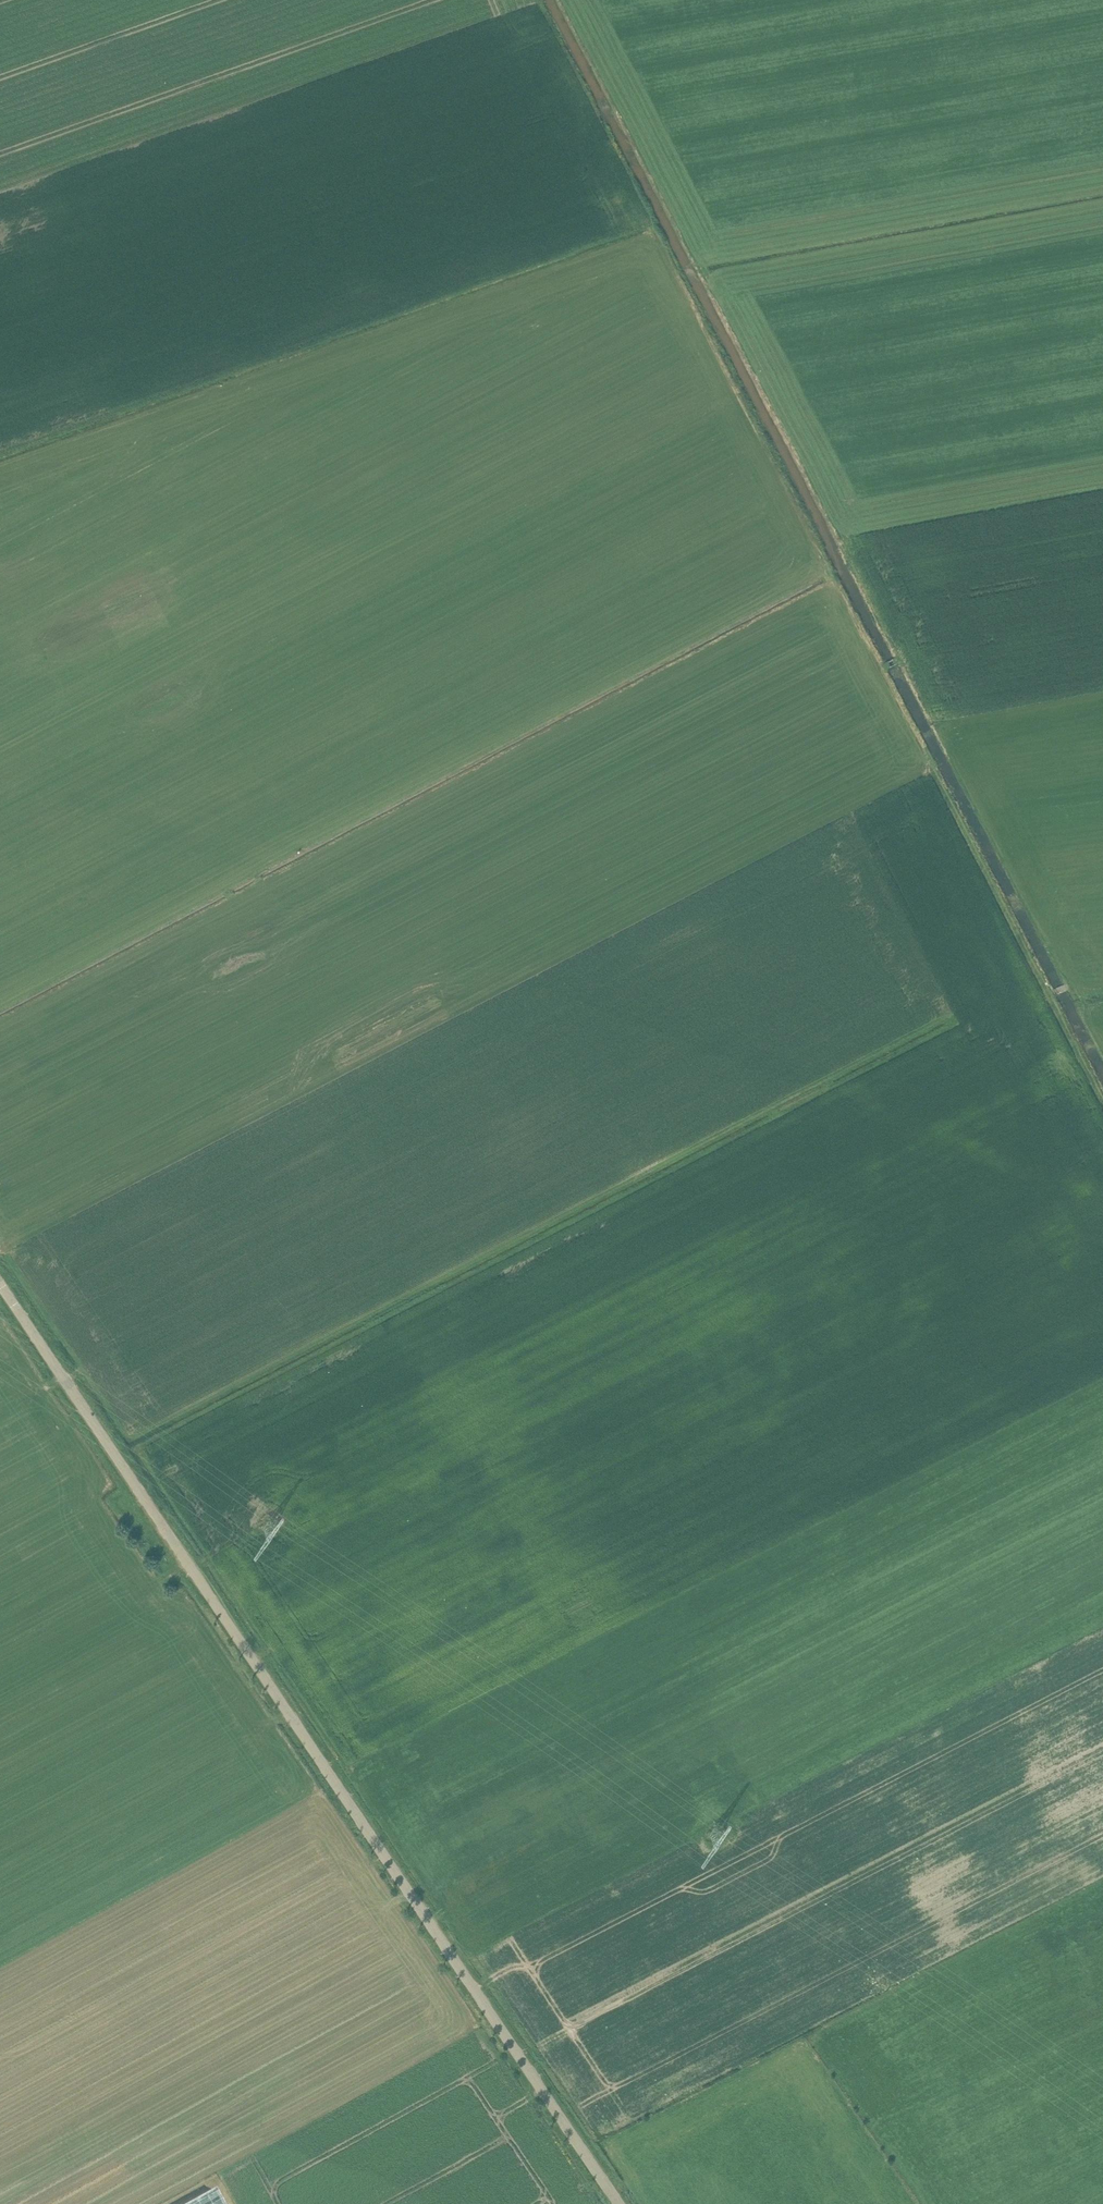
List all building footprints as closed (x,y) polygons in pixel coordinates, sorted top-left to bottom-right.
[(217,2191),(193,2203),(224,2203),(217,2191)]
